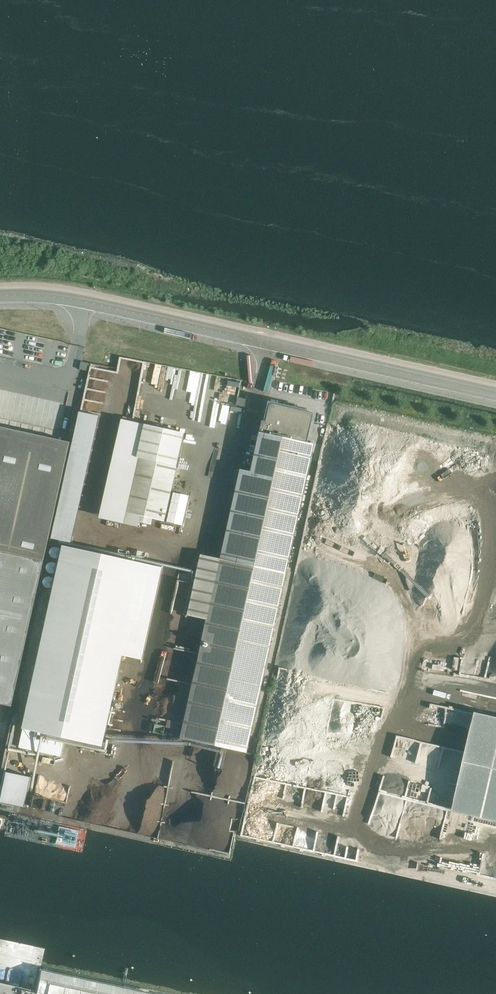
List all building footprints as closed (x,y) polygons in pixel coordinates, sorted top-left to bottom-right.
[(223,390),(226,375),(122,356),(120,369),(92,363),(90,377),(139,387),(141,374),(223,390)] [(244,406),(245,406),(246,399),(238,397),(237,404),(244,406)] [(260,432),(314,444),(315,439),(320,415),(315,414),(313,413),(304,411),(303,411),(293,409),(292,409),(282,406),(274,405),(267,403),(263,421),(263,423),(262,426),(261,430),(261,431),(260,432)] [(82,411),(53,538),(72,542),(101,416),(82,411)] [(126,513),(146,425),(124,420),(102,517),(140,526),(143,517),(126,513)] [(185,434),(146,425),(126,513),(143,517),(165,522),(185,434)] [(71,442),(70,442),(69,446),(64,444),(58,443),(50,441),(39,439),(29,437),(17,434),(6,432),(0,430),(0,550),(45,560),(71,442)] [(239,563),(286,573),(314,444),(260,432),(252,472),(241,469),(221,559),(227,560),(227,562),(238,564),(239,563)] [(143,660),(162,572),(143,568),(144,564),(64,546),(59,567),(59,569),(23,729),(103,746),(123,656),(143,660)] [(0,550),(0,700),(7,702),(12,703),(11,706),(12,706),(45,560),(0,550)] [(247,753),(286,573),(239,563),(238,564),(227,562),(227,560),(221,559),(217,558),(217,560),(206,557),(206,556),(201,555),(188,615),(192,616),(193,615),(204,618),(204,619),(207,620),(181,738),(193,741),(194,739),(203,741),(202,743),(247,753)] [(451,811),(471,816),(495,821),(495,717),(474,712),(470,730),(465,751),(462,764),(451,811)] [(336,735),(350,741),(354,733),(356,733),(359,728),(343,721),(336,735)] [(35,751),(39,750),(42,747),(43,743),(41,740),(38,737),(35,736),(31,737),(28,740),(27,744),(29,748),(32,751),(35,751)] [(347,762),(264,746),(260,765),(343,781),(347,762)] [(228,794),(223,777),(216,779),(213,770),(208,772),(210,781),(201,783),(205,796),(207,803),(210,802),(211,803),(222,800),(221,796),(228,794)] [(32,777),(8,772),(2,802),(26,807),(32,777)] [(40,971),(35,993),(148,993),(40,971)] [(33,990),(0,983),(0,993),(32,993),(33,990)]
